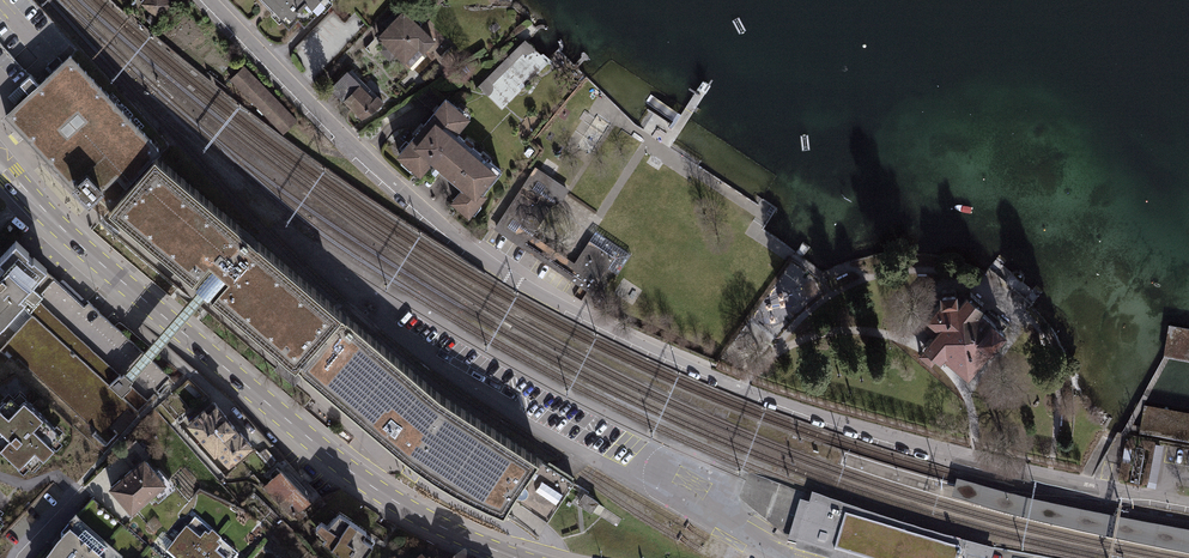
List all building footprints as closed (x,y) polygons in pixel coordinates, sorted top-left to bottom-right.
[(169,0),(147,0),(146,0),(152,6),(147,11),(158,21),(173,5),(169,0)] [(274,11),(271,14),(279,22),(282,19),(290,27),(298,20),(305,27),(323,9),(325,12),(334,2),(333,1),(334,0),(263,0),(274,11)] [(404,10),(377,38),(384,45),(379,50),(390,61),(395,56),(410,69),(436,42),(404,10)] [(549,63),(525,39),(478,87),(502,111),(549,63)] [(452,46),(438,58),(449,72),(463,60),(452,46)] [(38,81),(4,112),(21,130),(71,181),(87,165),(105,183),(95,193),(110,206),(155,151),(161,142),(71,50),(38,81)] [(244,66),(229,80),(283,135),(298,121),(244,66)] [(372,114),(384,103),(351,69),(349,72),(348,71),(329,89),(361,120),(372,114)] [(11,93),(17,98),(29,86),(23,80),(11,93)] [(447,98),(397,158),(421,178),(432,165),(463,190),(452,204),(471,219),(489,197),(484,194),(502,173),(457,137),(472,119),(447,98)] [(293,365),(341,307),(155,151),(110,206),(108,209),(119,218),(197,285),(201,289),(206,293),(293,365)] [(87,165),(71,181),(89,199),(95,193),(105,183),(87,165)] [(535,237),(536,236),(531,233),(555,197),(560,200),(568,188),(536,167),(496,227),(528,248),(535,237)] [(573,262),(607,285),(612,278),(613,279),(631,254),(596,231),(573,262)] [(537,253),(544,243),(535,237),(528,248),(533,251),(537,253)] [(607,285),(573,262),(544,243),(537,253),(600,295),(607,285)] [(25,298),(21,294),(42,271),(15,245),(0,260),(0,326),(25,298)] [(0,326),(0,345),(109,448),(157,393),(170,379),(106,321),(91,307),(85,312),(78,303),(59,287),(42,271),(21,294),(25,298),(0,326)] [(206,293),(197,285),(122,374),(131,381),(175,329),(206,293)] [(919,352),(918,354),(930,364),(933,361),(935,358),(940,352),(966,373),(990,345),(999,347),(1006,338),(1002,329),(1004,326),(989,314),(988,315),(979,307),(982,303),(964,288),(956,299),(954,286),(937,289),(937,297),(923,314),(926,317),(920,324),(929,330),(920,341),(924,346),(923,348),(919,352)] [(444,392),(341,307),(293,365),(299,369),(384,441),(425,475),(459,493),(505,514),(510,505),(512,500),(520,488),(524,490),(528,490),(531,487),(532,482),(530,479),(527,477),(539,458),(444,392)] [(1169,324),(1163,356),(1164,356),(1170,357),(1188,361),(1188,328),(1169,324)] [(19,463),(23,459),(32,468),(55,444),(52,441),(62,431),(23,394),(19,399),(10,391),(0,401),(0,445),(19,463)] [(205,404),(186,421),(216,454),(218,452),(230,465),(255,443),(217,400),(209,408),(205,404)] [(1144,403),(1140,426),(1139,430),(1138,435),(1188,445),(1188,412),(1144,403)] [(138,436),(128,443),(138,456),(148,449),(138,436)] [(1164,445),(1155,443),(1147,486),(1156,487),(1164,445)] [(146,455),(110,485),(132,511),(168,480),(146,455)] [(572,485),(556,475),(545,468),(548,464),(539,458),(527,477),(530,479),(532,482),(531,487),(528,490),(524,490),(520,488),(512,500),(548,523),(572,485)] [(545,468),(572,485),(575,481),(548,464),(545,468)] [(282,468),(263,486),(293,517),(312,499),(282,468)] [(600,501),(586,491),(578,503),(593,513),(600,501)] [(813,494),(810,504),(800,501),(798,511),(789,540),(788,543),(794,545),(797,546),(796,551),(821,557),(992,557),(994,554),(995,550),(967,543),(941,536),(905,525),(870,514),(836,503),(813,494)] [(325,539),(353,557),(363,557),(376,540),(365,533),(368,527),(342,509),(329,523),(323,519),(317,526),(328,535),(325,539)] [(175,557),(199,557),(217,537),(195,519),(167,551),(175,557)] [(52,557),(119,557),(76,521),(61,538),(66,542),(52,557)] [(199,557),(236,557),(238,555),(217,537),(199,557)]
